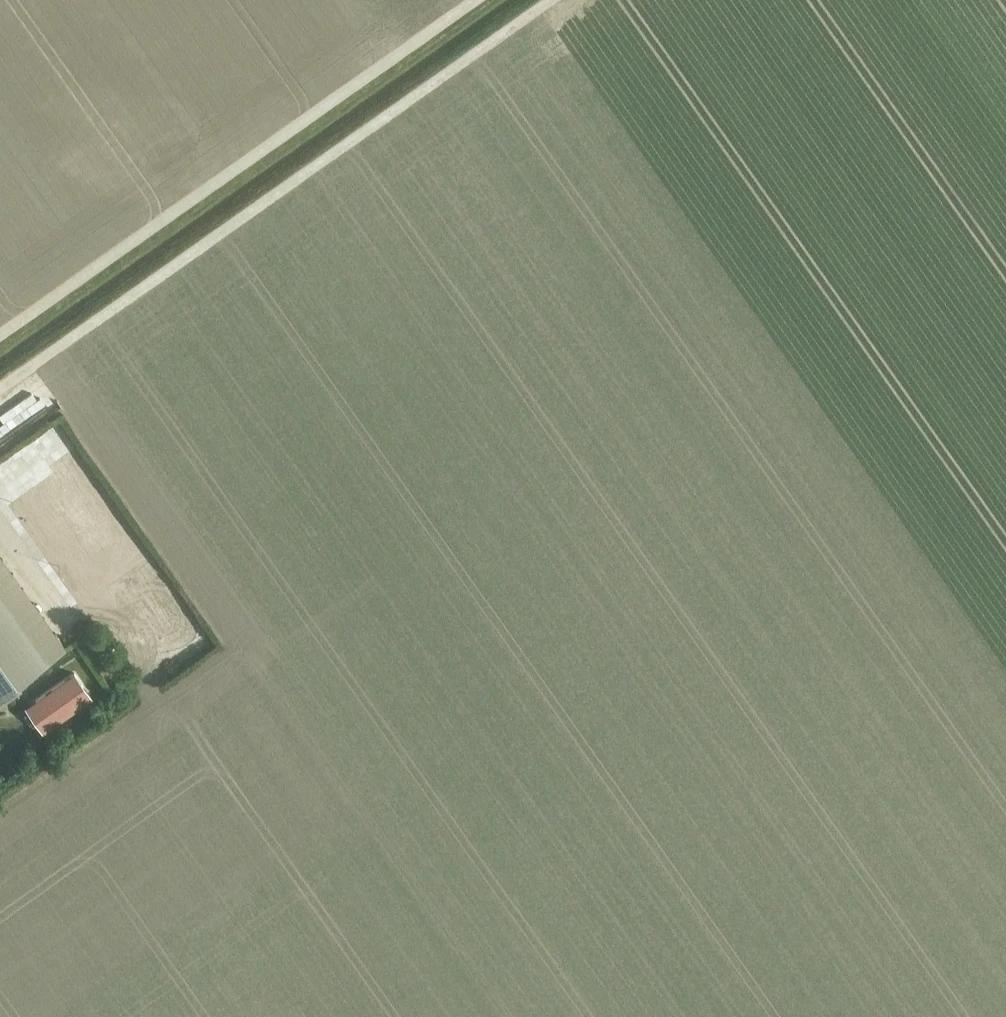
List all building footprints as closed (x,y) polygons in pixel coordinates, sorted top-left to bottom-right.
[(0,598),(0,694),(45,662),(0,598)] [(78,673),(39,701),(55,723),(94,696),(78,673)]
